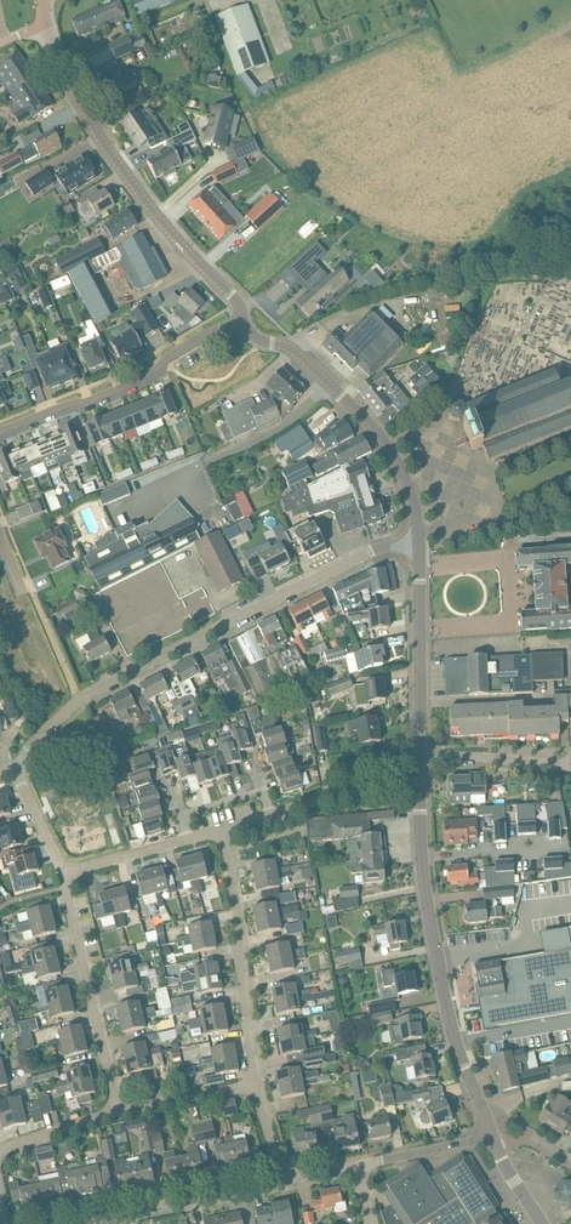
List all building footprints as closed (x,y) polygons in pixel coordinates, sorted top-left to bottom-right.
[(132,3),(137,17),(170,4),(180,0),(131,0),(132,3)] [(90,14),(72,21),(79,38),(90,33),(115,23),(116,25),(127,21),(124,13),(119,2),(90,14)] [(248,5),(216,17),(237,75),(269,64),(248,5)] [(138,34),(129,37),(135,50),(143,47),(138,34)] [(129,40),(111,49),(117,61),(135,52),(129,40)] [(0,66),(0,81),(10,96),(35,80),(19,54),(0,66)] [(115,65),(97,75),(108,96),(118,91),(138,81),(133,73),(122,79),(115,65)] [(284,78),(274,82),(277,88),(287,85),(284,78)] [(35,80),(10,96),(17,107),(19,105),(23,110),(14,116),(19,124),(32,116),(34,119),(43,113),(53,107),(35,80)] [(214,109),(205,144),(224,149),(233,113),(224,111),(225,111),(222,110),(222,111),(214,109)] [(139,113),(123,124),(135,141),(136,140),(135,139),(138,137),(143,144),(146,142),(148,141),(152,148),(151,149),(153,149),(166,142),(169,140),(158,123),(150,129),(139,113)] [(188,123),(178,127),(181,135),(191,130),(188,123)] [(37,143),(20,152),(26,162),(39,155),(40,155),(41,154),(44,158),(51,154),(61,148),(59,144),(61,143),(56,136),(61,133),(58,128),(47,134),(35,140),(37,143)] [(157,157),(147,162),(156,179),(164,175),(165,178),(175,172),(174,170),(182,166),(177,157),(187,152),(184,146),(196,141),(191,130),(181,135),(174,138),(179,147),(173,150),(172,149),(171,150),(162,154),(157,157)] [(247,148),(234,155),(238,162),(259,151),(255,142),(246,146),(247,148)] [(0,160),(0,173),(2,176),(23,164),(16,151),(0,160)] [(72,165),(55,176),(68,196),(90,182),(97,177),(90,166),(85,158),(84,157),(72,165)] [(232,164),(211,174),(216,184),(237,175),(232,164)] [(37,176),(26,183),(34,196),(54,183),(46,170),(37,176)] [(189,206),(204,224),(228,202),(214,186),(208,191),(207,190),(189,206)] [(92,192),(77,201),(84,213),(92,208),(97,217),(114,207),(105,192),(95,197),(92,192)] [(271,195),(247,217),(259,230),(284,209),(271,195)] [(68,201),(58,207),(62,214),(73,208),(68,201)] [(228,202),(204,224),(220,241),(236,226),(244,219),(228,202)] [(128,211),(102,228),(106,235),(108,233),(113,241),(137,225),(128,211)] [(114,250),(68,274),(95,325),(102,321),(113,316),(92,277),(121,262),(135,290),(140,291),(154,283),(165,277),(142,235),(114,250)] [(98,239),(55,262),(63,276),(106,254),(102,246),(98,239)] [(0,243),(0,253),(9,248),(4,241),(0,243)] [(317,244),(287,270),(299,283),(309,294),(306,296),(297,304),(308,316),(317,308),(319,310),(320,309),(318,307),(320,305),(323,309),(323,308),(333,298),(331,295),(330,295),(334,292),(346,281),(336,269),(331,273),(328,276),(320,284),(308,271),(307,270),(309,269),(311,267),(311,268),(316,263),(315,263),(321,258),(325,253),(317,244)] [(17,268),(6,273),(11,282),(20,277),(22,277),(17,268)] [(66,276),(50,282),(54,291),(70,285),(66,276)] [(381,281),(373,288),(379,295),(390,291),(381,281)] [(0,289),(0,302),(1,305),(15,300),(8,285),(1,288),(0,289)] [(47,289),(38,292),(42,303),(51,300),(47,289)] [(173,294),(164,305),(174,315),(176,313),(185,322),(191,315),(192,317),(196,313),(204,304),(190,291),(181,301),(173,294)] [(18,301),(12,309),(20,315),(26,307),(18,301)] [(132,331),(110,343),(120,359),(133,351),(135,354),(142,350),(140,347),(142,346),(135,335),(143,331),(147,338),(159,330),(144,304),(131,311),(138,323),(130,328),(132,331)] [(337,330),(322,345),(333,356),(335,354),(353,372),(359,366),(370,378),(403,345),(370,313),(345,338),(337,330)] [(107,320),(96,326),(100,332),(111,327),(107,320)] [(83,354),(82,355),(85,363),(87,363),(90,370),(105,364),(99,349),(105,347),(99,336),(98,334),(88,339),(89,341),(91,347),(82,350),(83,354)] [(28,335),(20,338),(25,349),(27,354),(34,351),(28,335)] [(20,338),(13,341),(17,352),(25,349),(20,338)] [(67,343),(48,350),(61,382),(63,381),(64,383),(72,380),(71,377),(75,376),(67,357),(72,355),(67,343)] [(48,350),(35,355),(48,387),(51,386),(52,388),(60,385),(59,382),(61,382),(48,350)] [(31,364),(21,368),(23,374),(33,370),(31,364)] [(415,387),(412,389),(415,392),(422,402),(442,386),(435,377),(426,366),(420,370),(415,374),(421,382),(415,387)] [(228,426),(221,429),(226,443),(234,440),(251,432),(251,431),(258,427),(259,428),(280,418),(282,420),(294,407),(292,405),(305,392),(305,391),(306,390),(302,385),(300,387),(282,369),(274,378),(267,385),(275,392),(276,390),(282,397),(275,404),(273,400),(256,408),(252,400),(222,413),(228,425),(228,426)] [(23,374),(30,391),(39,387),(38,386),(39,386),(33,370),(23,374)] [(367,383),(358,390),(368,403),(379,416),(393,405),(401,415),(413,406),(405,396),(396,384),(394,386),(392,383),(383,371),(373,379),(367,383)] [(449,415),(453,420),(460,421),(465,417),(471,418),(473,423),(463,427),(473,451),(483,447),(489,463),(495,461),(496,464),(505,460),(504,457),(570,430),(570,388),(570,385),(561,388),(561,386),(563,385),(564,382),(564,379),(562,377),(559,375),(556,376),(555,372),(504,393),(482,402),(480,399),(471,402),(473,405),(467,408),(468,411),(466,411),(462,405),(455,404),(450,408),(449,415)] [(5,404),(2,398),(10,394),(5,382),(4,382),(0,383),(0,406),(5,404)] [(167,393),(153,399),(161,419),(161,420),(175,414),(167,393)] [(153,399),(140,405),(148,424),(161,419),(153,399)] [(140,405),(127,410),(135,429),(148,424),(140,405)] [(127,410),(115,415),(123,434),(135,429),(127,410)] [(115,415),(102,420),(110,439),(123,434),(115,415)] [(102,419),(88,425),(96,446),(110,440),(110,439),(102,420),(102,419)] [(301,427),(274,444),(282,455),(287,452),(294,462),(314,448),(319,456),(354,437),(343,420),(335,425),(333,423),(326,427),(328,431),(310,441),(301,427)] [(74,425),(60,431),(61,433),(71,458),(85,453),(74,425)] [(61,433),(47,438),(55,460),(57,459),(69,455),(70,459),(71,458),(61,433)] [(47,438),(34,444),(46,473),(60,468),(57,459),(55,460),(47,438)] [(327,459),(313,466),(318,476),(340,465),(342,467),(347,465),(353,462),(353,461),(371,452),(363,440),(362,438),(336,451),(334,452),(326,456),(327,459)] [(34,444),(22,449),(30,470),(34,478),(46,473),(34,444)] [(182,448),(174,451),(177,458),(184,454),(182,448)] [(22,449),(9,453),(19,479),(20,479),(18,474),(30,470),(22,449)] [(0,455),(0,470),(6,484),(19,479),(9,453),(8,451),(0,455)] [(174,451),(166,455),(169,461),(177,458),(174,451)] [(156,458),(148,462),(151,468),(159,465),(156,458)] [(298,492),(282,500),(286,511),(287,514),(306,508),(309,518),(329,511),(334,514),(339,528),(341,535),(365,527),(364,524),(367,523),(368,526),(379,522),(381,521),(381,518),(384,517),(379,502),(377,503),(374,495),(375,495),(373,488),(372,488),(370,480),(366,465),(365,465),(363,459),(354,464),(353,462),(347,465),(348,466),(298,492)] [(148,462),(141,465),(143,471),(151,468),(148,462)] [(305,462),(282,472),(289,488),(312,477),(306,464),(305,462)] [(130,469),(123,472),(125,478),(133,475),(130,469)] [(123,472),(115,475),(117,481),(125,478),(123,472)] [(93,483),(82,487),(86,495),(96,491),(93,483)] [(126,484),(97,495),(102,506),(130,495),(126,484)] [(76,490),(70,493),(73,501),(79,498),(77,493),(76,490)] [(63,495),(56,498),(60,508),(67,506),(63,495)] [(56,498),(49,501),(53,511),(60,508),(56,498)] [(30,504),(28,505),(33,516),(43,513),(38,501),(30,504)] [(99,551),(85,558),(101,592),(196,544),(201,542),(197,533),(191,519),(177,504),(151,528),(149,524),(118,538),(117,534),(113,536),(110,534),(106,536),(105,539),(96,544),(99,551)] [(28,505),(16,510),(20,521),(33,516),(28,505)] [(242,509),(240,511),(243,518),(246,517),(254,513),(250,505),(242,509)] [(268,508),(258,517),(263,523),(273,513),(268,508)] [(146,516),(136,521),(140,527),(149,523),(146,516)] [(248,519),(223,531),(228,541),(253,529),(248,519)] [(308,522),(285,534),(286,534),(288,539),(291,544),(289,545),(290,545),(292,550),(292,551),(300,547),(305,555),(307,554),(310,559),(327,551),(325,545),(322,541),(320,537),(314,525),(310,527),(308,523),(308,522)] [(58,530),(35,541),(41,555),(43,559),(47,557),(53,569),(70,561),(64,549),(67,548),(63,540),(65,539),(67,536),(67,533),(65,531),(63,529),(61,529),(58,530)] [(201,542),(196,544),(217,586),(220,592),(242,581),(239,576),(236,571),(218,533),(201,542)] [(268,542),(243,555),(250,569),(262,563),(268,574),(290,563),(285,554),(284,552),(283,549),(281,545),(279,541),(270,546),(268,542)] [(516,557),(516,565),(517,564),(517,568),(518,568),(518,571),(526,570),(526,566),(533,566),(533,570),(534,586),(534,595),(535,595),(536,612),(521,613),(522,633),(549,631),(549,638),(557,637),(556,631),(570,630),(570,548),(559,548),(547,549),(547,550),(516,553),(517,557),(516,557)] [(367,574),(333,589),(338,600),(344,615),(348,614),(360,610),(364,608),(360,598),(371,595),(372,596),(389,592),(389,591),(385,571),(385,570),(367,574)] [(322,594),(305,603),(313,618),(315,624),(316,625),(333,617),(329,610),(330,610),(322,594)] [(95,595),(85,600),(90,609),(101,628),(109,624),(99,604),(95,595)] [(75,600),(61,607),(63,611),(64,614),(65,616),(67,621),(82,615),(79,609),(75,600)] [(305,603),(288,611),(294,622),(296,627),(300,634),(301,633),(306,630),(306,628),(315,624),(313,618),(305,603)] [(360,610),(348,614),(349,622),(370,619),(372,630),(377,630),(389,628),(387,609),(375,611),(369,611),(360,613),(360,610)] [(258,629),(229,643),(234,654),(247,680),(259,704),(263,702),(295,686),(281,656),(288,653),(286,649),(283,643),(287,641),(287,640),(275,618),(257,627),(258,629)] [(350,629),(342,633),(349,646),(357,644),(350,629)] [(87,635),(76,641),(80,648),(81,651),(84,650),(91,663),(111,653),(105,642),(104,641),(103,639),(101,640),(96,630),(87,635)] [(302,636),(294,640),(301,656),(310,652),(302,636)] [(219,646),(202,654),(202,655),(208,668),(209,668),(215,680),(222,676),(231,672),(228,665),(228,664),(219,646)] [(376,648),(354,654),(358,672),(371,668),(383,666),(381,658),(385,658),(382,647),(376,648)] [(343,648),(324,652),(326,659),(326,662),(346,657),(343,648)] [(288,653),(281,656),(295,686),(309,679),(294,649),(288,653)] [(449,674),(446,674),(446,679),(449,679),(450,695),(470,694),(470,696),(477,695),(533,693),(533,683),(561,681),(560,654),(470,658),(460,659),(448,659),(449,674)] [(193,659),(172,669),(177,677),(177,678),(178,680),(180,685),(186,696),(190,695),(193,700),(197,698),(195,692),(196,692),(190,680),(200,674),(198,670),(198,669),(202,667),(198,658),(193,660),(193,659)] [(228,664),(228,665),(231,672),(232,675),(238,687),(242,694),(251,690),(241,671),(237,660),(228,664)] [(160,675),(140,686),(145,695),(148,701),(149,700),(168,691),(166,686),(165,684),(160,675)] [(349,678),(327,686),(331,696),(353,688),(349,678)] [(357,695),(355,695),(357,707),(369,705),(369,702),(386,700),(383,681),(371,683),(366,684),(366,685),(356,686),(357,695)] [(313,690),(306,692),(309,704),(322,700),(319,688),(313,689),(313,690)] [(128,692),(109,701),(112,706),(115,712),(117,716),(121,724),(131,719),(130,717),(135,714),(136,716),(142,713),(138,705),(136,706),(134,702),(133,702),(129,694),(128,692)] [(186,696),(177,701),(183,711),(187,721),(189,720),(191,728),(201,724),(197,716),(200,715),(193,700),(190,695),(186,696)] [(450,708),(451,738),(481,736),(484,736),(486,736),(486,734),(492,733),(492,740),(560,737),(559,724),(568,724),(568,722),(568,719),(570,719),(570,697),(567,697),(555,698),(555,710),(523,711),(523,704),(478,707),(450,708)] [(304,700),(296,702),(299,712),(307,710),(304,700)] [(177,701),(172,703),(178,714),(183,711),(177,701)] [(4,704),(8,720),(17,718),(13,702),(4,704)] [(152,706),(144,710),(154,729),(158,738),(159,738),(167,734),(170,732),(162,715),(159,717),(153,706),(152,706)] [(257,706),(246,709),(250,722),(251,726),(255,737),(260,736),(262,735),(276,731),(276,730),(271,715),(261,718),(257,706)] [(237,724),(229,726),(232,733),(231,734),(232,735),(234,743),(235,743),(238,753),(239,753),(254,748),(250,736),(248,729),(249,729),(244,714),(235,717),(237,724)] [(104,717),(93,720),(103,750),(113,747),(104,717)] [(364,721),(348,723),(350,732),(357,731),(360,745),(380,741),(376,718),(364,721)] [(304,729),(303,729),(304,737),(311,736),(310,730),(311,730),(309,720),(303,721),(303,726),(304,729)] [(212,724),(214,731),(215,733),(222,731),(219,722),(212,724)] [(212,724),(197,729),(200,735),(214,731),(212,724)] [(323,724),(313,725),(314,732),(318,750),(318,752),(327,750),(324,730),(323,724)] [(197,729),(182,734),(186,744),(201,739),(200,735),(197,729)] [(276,731),(262,735),(265,745),(264,750),(267,750),(284,745),(286,744),(281,729),(276,730),(276,731)] [(232,735),(218,740),(220,747),(219,747),(219,748),(222,757),(226,767),(227,767),(235,764),(241,762),(242,762),(239,753),(238,753),(235,743),(234,743),(232,735)] [(267,750),(264,750),(269,766),(272,765),(271,765),(289,760),(289,759),(291,758),(295,757),(291,743),(286,744),(284,745),(267,750)] [(130,748),(120,752),(123,757),(132,753),(130,748)] [(163,750),(155,753),(156,755),(157,757),(159,765),(160,767),(163,777),(178,772),(175,762),(175,761),(172,753),(172,752),(171,748),(163,750)] [(187,748),(172,753),(175,761),(175,762),(178,772),(181,781),(196,777),(196,776),(193,766),(190,757),(187,748)] [(205,752),(205,753),(214,781),(229,776),(227,767),(226,767),(222,757),(219,748),(205,752)] [(129,760),(124,762),(128,777),(134,775),(148,771),(155,769),(150,753),(129,760)] [(205,753),(190,757),(193,766),(196,776),(199,786),(214,781),(205,753)] [(289,760),(271,765),(272,765),(276,780),(279,780),(278,779),(296,774),(296,773),(291,758),(289,759),(289,760)] [(134,775),(128,777),(133,793),(136,792),(136,791),(153,786),(153,785),(148,771),(134,775)] [(296,774),(278,779),(279,780),(283,795),(303,788),(299,777),(298,773),(296,773),(296,774)] [(470,777),(450,778),(450,797),(451,797),(451,804),(463,804),(471,804),(485,803),(484,794),(486,794),(486,786),(485,774),(470,774),(470,777)] [(153,786),(136,791),(136,792),(140,806),(158,801),(160,800),(155,785),(153,785),(153,786)] [(0,798),(0,817),(11,814),(6,796),(0,798)] [(124,797),(116,800),(120,809),(127,807),(124,797)] [(140,806),(138,807),(143,822),(160,817),(163,816),(158,801),(140,806)] [(562,803),(547,804),(549,840),(561,839),(560,829),(567,829),(564,812),(563,803),(562,803)] [(535,805),(516,806),(518,836),(536,835),(535,812),(535,805)] [(505,806),(478,808),(478,817),(493,816),(494,843),(506,842),(505,813),(505,807),(505,806)] [(328,817),(306,820),(309,842),(348,838),(350,857),(345,857),(346,863),(350,863),(356,862),(356,859),(366,858),(367,867),(383,865),(382,865),(379,835),(370,836),(368,822),(395,819),(394,811),(366,814),(328,817)] [(128,817),(122,819),(125,827),(131,826),(128,817)] [(143,822),(140,823),(145,838),(165,832),(160,817),(143,822)] [(456,821),(444,822),(445,845),(468,844),(468,841),(477,840),(476,820),(456,821)] [(0,823),(0,851),(4,850),(11,848),(22,845),(18,827),(6,831),(3,822),(0,823)] [(140,839),(129,842),(130,845),(131,849),(142,846),(140,839)] [(21,850),(1,856),(2,859),(5,870),(15,867),(18,877),(33,872),(34,873),(39,872),(37,865),(36,865),(34,856),(24,859),(21,850)] [(202,855),(189,859),(199,894),(203,893),(200,880),(208,877),(202,855)] [(356,862),(350,863),(352,874),(362,873),(364,884),(372,883),(384,882),(383,865),(367,867),(366,858),(356,859),(356,862)] [(544,859),(545,882),(570,878),(570,864),(562,864),(562,858),(544,859)] [(189,859),(176,862),(179,874),(182,884),(190,882),(194,895),(199,894),(189,859)] [(496,867),(484,868),(486,888),(515,885),(514,860),(495,861),(496,867)] [(274,861),(252,866),(254,879),(290,872),(290,867),(276,870),(274,861)] [(311,863),(290,867),(291,872),(311,868),(312,868),(311,863)] [(459,867),(446,868),(448,883),(461,881),(462,887),(474,886),(479,885),(478,874),(468,875),(467,866),(459,867)] [(162,868),(149,872),(159,907),(164,906),(160,893),(168,891),(170,895),(177,893),(171,871),(164,873),(162,868)] [(290,872),(254,879),(257,892),(260,892),(269,890),(278,888),(280,888),(280,887),(289,885),(288,878),(292,877),(293,877),(293,878),(312,874),(311,868),(291,872),(290,872)] [(149,872),(136,875),(139,886),(143,898),(151,896),(154,909),(159,907),(149,872)] [(341,898),(334,899),(334,907),(335,912),(359,907),(358,897),(357,887),(340,889),(341,898)] [(501,889),(483,891),(484,900),(502,898),(514,897),(513,888),(501,889)] [(125,889),(112,892),(122,928),(126,927),(123,913),(131,911),(128,900),(125,889)] [(101,904),(93,906),(97,920),(105,918),(113,916),(117,929),(122,928),(112,892),(99,896),(101,904)] [(294,892),(277,896),(279,905),(296,902),(294,892)] [(265,906),(253,908),(256,921),(299,913),(297,905),(280,909),(281,911),(277,912),(276,906),(276,903),(265,906)] [(466,915),(465,916),(465,921),(467,922),(468,922),(468,924),(480,923),(486,922),(486,919),(495,918),(503,917),(501,907),(494,908),(485,909),(484,904),(478,905),(466,906),(467,915),(466,915)] [(29,921),(16,924),(17,929),(53,920),(49,907),(38,910),(27,913),(29,921)] [(299,913),(256,921),(258,935),(270,932),(281,930),(279,922),(293,919),(293,920),(298,919),(307,918),(306,911),(299,913)] [(327,917),(330,929),(341,927),(338,915),(327,917)] [(53,920),(17,929),(18,934),(32,931),(34,939),(44,936),(56,933),(53,920)] [(190,935),(176,938),(177,943),(214,936),(211,922),(199,925),(188,927),(190,935)] [(386,925),(372,928),(374,938),(379,937),(382,950),(389,948),(390,951),(401,950),(400,944),(407,943),(403,922),(391,924),(386,925)] [(302,923),(286,926),(287,936),(304,933),(302,923)] [(163,925),(155,927),(159,947),(167,945),(163,925)] [(159,947),(156,932),(145,935),(149,950),(159,948),(159,947)] [(214,936),(177,943),(178,948),(192,945),(194,953),(204,951),(216,949),(214,936)] [(278,945),(266,948),(269,961),(305,954),(304,949),(291,952),(289,943),(278,945)] [(134,945),(128,947),(129,953),(129,955),(130,954),(136,952),(134,945)] [(168,945),(161,949),(165,958),(172,954),(168,945)] [(24,963),(4,969),(5,970),(6,974),(22,971),(30,968),(35,967),(57,961),(54,948),(49,949),(42,951),(32,954),(23,956),(24,963)] [(358,948),(335,953),(337,965),(361,960),(358,948)] [(475,966),(478,984),(486,1029),(487,1029),(498,1027),(543,1020),(570,1015),(570,949),(544,954),(475,966)] [(111,973),(108,973),(109,980),(112,979),(148,971),(147,966),(146,963),(133,967),(132,961),(130,954),(129,955),(129,953),(112,957),(114,965),(109,966),(111,973)] [(305,954),(269,961),(271,974),(283,972),(294,970),(292,961),(306,959),(305,954)] [(57,961),(35,967),(36,972),(38,980),(49,977),(57,975),(61,974),(57,961)] [(189,972),(179,974),(181,984),(182,985),(220,977),(217,964),(205,966),(202,967),(194,968),(195,975),(192,976),(189,972)] [(0,967),(0,982),(2,988),(8,987),(9,986),(5,974),(3,966),(0,967)] [(163,968),(155,970),(157,978),(165,976),(163,968)] [(394,970),(382,972),(384,980),(385,987),(396,985),(398,995),(407,993),(419,991),(417,978),(414,979),(413,973),(401,976),(395,977),(394,970)] [(148,971),(112,979),(115,993),(127,990),(138,987),(136,979),(149,976),(148,971)] [(297,975),(298,983),(314,980),(313,973),(297,975)] [(174,977),(166,979),(167,982),(168,987),(177,985),(176,980),(174,977)] [(220,977),(182,985),(183,993),(195,991),(195,988),(198,987),(199,995),(210,992),(222,990),(220,977)] [(295,984),(272,989),(275,1002),(311,995),(310,990),(296,993),(295,984)] [(47,1001),(34,1005),(35,1010),(71,1000),(67,987),(55,990),(45,993),(47,1001)] [(311,995),(275,1002),(277,1015),(289,1013),(300,1011),(298,1002),(312,1000),(311,995)] [(190,996),(170,1000),(172,1008),(191,1004),(190,996)] [(71,1000),(35,1010),(36,1014),(49,1011),(52,1019),(62,1016),(74,1013),(71,1000)] [(394,1001),(368,1006),(370,1016),(391,1012),(395,1011),(394,1001)] [(128,1005),(116,1007),(119,1021),(155,1013),(154,1008),(141,1011),(139,1002),(128,1005)] [(191,1004),(172,1008),(173,1015),(193,1011),(191,1004)] [(202,1018),(188,1020),(189,1025),(225,1018),(223,1005),(211,1007),(200,1009),(202,1018)] [(14,1006),(7,1008),(11,1026),(18,1025),(19,1024),(19,1023),(14,1006)] [(338,1011),(322,1014),(324,1022),(330,1020),(339,1019),(338,1011)] [(391,1012),(370,1016),(372,1024),(372,1025),(393,1021),(391,1012)] [(155,1013),(119,1021),(122,1034),(134,1031),(145,1029),(143,1020),(156,1017),(155,1013)] [(397,1023),(388,1025),(391,1044),(403,1042),(410,1040),(422,1038),(420,1025),(422,1024),(420,1015),(408,1017),(396,1020),(397,1023)] [(225,1018),(189,1025),(190,1030),(204,1027),(205,1036),(216,1034),(228,1031),(225,1018)] [(19,1023),(19,1024),(18,1025),(21,1035),(39,1030),(36,1019),(19,1023)] [(173,1020),(155,1024),(157,1033),(175,1029),(173,1020)] [(350,1023),(342,1024),(343,1031),(351,1031),(350,1023)] [(60,1040),(47,1044),(48,1049),(84,1039),(81,1026),(69,1029),(58,1032),(60,1040)] [(290,1028),(278,1030),(281,1043),(313,1037),(317,1036),(316,1031),(302,1034),(301,1026),(290,1028)] [(182,1027),(175,1028),(177,1036),(182,1035),(184,1032),(182,1027)] [(175,1029),(157,1033),(159,1042),(177,1038),(175,1029)] [(336,1053),(345,1051),(343,1038),(341,1031),(334,1033),(335,1040),(333,1040),(336,1053)] [(313,1037),(281,1043),(283,1057),(287,1056),(295,1054),(300,1053),(301,1060),(309,1059),(317,1057),(325,1056),(323,1046),(315,1047),(313,1037)] [(22,1038),(15,1040),(17,1048),(24,1046),(24,1043),(22,1038)] [(84,1039),(48,1049),(49,1054),(63,1050),(65,1058),(66,1058),(68,1065),(86,1060),(84,1053),(87,1052),(84,1039)] [(34,1040),(24,1043),(24,1046),(26,1051),(36,1049),(34,1040)] [(134,1046),(122,1049),(125,1062),(161,1053),(160,1048),(147,1052),(145,1043),(134,1046)] [(212,1058),(199,1061),(200,1065),(206,1064),(213,1063),(236,1058),(233,1045),(222,1047),(211,1050),(212,1058)] [(24,1046),(17,1048),(19,1056),(18,1056),(19,1060),(27,1058),(26,1054),(26,1051),(24,1046)] [(399,1050),(395,1051),(397,1057),(398,1062),(401,1062),(410,1060),(411,1067),(414,1067),(416,1080),(423,1079),(423,1084),(436,1081),(435,1077),(436,1076),(433,1063),(435,1063),(434,1053),(427,1055),(413,1057),(411,1048),(399,1050)] [(171,1051),(173,1058),(181,1057),(179,1049),(171,1051)] [(494,1058),(503,1092),(515,1089),(519,1088),(519,1087),(549,1080),(549,1079),(557,1077),(557,1078),(570,1074),(570,1066),(568,1056),(553,1060),(553,1062),(554,1065),(546,1067),(529,1071),(528,1068),(525,1056),(524,1050),(506,1055),(494,1058)] [(4,1073),(1,1060),(9,1058),(7,1051),(3,1052),(0,1053),(0,1074),(4,1073)] [(161,1053),(125,1062),(128,1075),(141,1072),(144,1082),(158,1079),(156,1068),(164,1066),(162,1058),(161,1053)] [(325,1056),(327,1064),(336,1062),(335,1054),(325,1056)] [(309,1059),(301,1060),(303,1069),(318,1065),(317,1057),(309,1059)] [(357,1057),(354,1066),(362,1069),(366,1061),(357,1057)] [(216,1075),(202,1078),(204,1086),(224,1082),(223,1075),(239,1071),(236,1058),(213,1063),(206,1064),(207,1069),(214,1068),(216,1075)] [(68,1081),(55,1085),(56,1089),(91,1080),(90,1073),(88,1067),(76,1070),(66,1073),(68,1081)] [(35,1073),(31,1075),(32,1079),(34,1084),(38,1083),(59,1077),(57,1068),(35,1073)] [(278,1079),(276,1080),(277,1086),(279,1085),(279,1086),(316,1079),(319,1078),(319,1077),(318,1071),(310,1073),(307,1072),(303,1072),(302,1075),(301,1075),(299,1069),(299,1068),(290,1070),(277,1073),(278,1079)] [(32,1079),(26,1081),(29,1089),(35,1087),(34,1084),(32,1079)] [(316,1079),(279,1086),(282,1099),(294,1097),(305,1095),(303,1086),(316,1084),(316,1079)] [(91,1080),(56,1089),(57,1094),(70,1091),(73,1099),(77,1098),(79,1105),(90,1102),(92,1101),(90,1094),(95,1093),(91,1080)] [(384,1088),(380,1088),(384,1107),(385,1112),(386,1112),(387,1118),(388,1118),(388,1119),(397,1117),(395,1105),(393,1097),(393,1096),(391,1086),(390,1082),(383,1084),(384,1088)] [(23,1089),(7,1094),(8,1100),(24,1095),(23,1089)] [(429,1089),(412,1093),(414,1101),(422,1099),(430,1097),(430,1096),(429,1089)] [(421,1113),(419,1118),(421,1123),(426,1125),(432,1123),(433,1127),(447,1122),(446,1121),(452,1118),(451,1115),(453,1114),(453,1113),(452,1109),(449,1110),(443,1094),(436,1095),(430,1096),(430,1097),(422,1099),(426,1109),(427,1111),(421,1113)] [(539,1120),(562,1134),(564,1131),(568,1133),(570,1129),(570,1121),(570,1120),(570,1119),(565,1116),(570,1107),(570,1103),(564,1099),(557,1094),(549,1106),(548,1105),(546,1109),(539,1120)] [(42,1097),(38,1098),(42,1115),(53,1113),(48,1095),(42,1097)] [(0,1103),(0,1115),(0,1117),(26,1110),(29,1110),(33,1108),(39,1107),(38,1101),(21,1105),(19,1098),(9,1101),(0,1103)] [(234,1099),(221,1102),(224,1117),(238,1114),(237,1109),(234,1099)] [(326,1106),(319,1107),(322,1123),(333,1120),(330,1105),(326,1106)] [(26,1110),(0,1117),(4,1130),(26,1124),(24,1117),(32,1115),(34,1124),(44,1122),(43,1120),(41,1112),(39,1107),(33,1108),(29,1110),(26,1110)] [(319,1107),(308,1110),(311,1125),(322,1123),(319,1107)] [(378,1118),(368,1120),(368,1122),(369,1128),(372,1140),(391,1136),(389,1124),(388,1119),(388,1118),(387,1118),(386,1112),(385,1112),(377,1113),(378,1118)] [(345,1128),(334,1131),(336,1139),(338,1151),(359,1146),(357,1135),(353,1116),(343,1118),(345,1128)] [(145,1120),(136,1122),(137,1130),(147,1128),(145,1120)] [(212,1122),(200,1125),(204,1143),(216,1140),(212,1122)] [(200,1125),(192,1127),(196,1145),(204,1143),(200,1125)] [(295,1138),(291,1138),(293,1148),(297,1147),(299,1156),(318,1151),(316,1140),(314,1134),(313,1134),(305,1136),(303,1129),(294,1130),(296,1138),(295,1138)] [(142,1135),(141,1135),(146,1154),(155,1152),(150,1133),(149,1133),(142,1135)] [(160,1133),(152,1135),(156,1153),(164,1151),(160,1133)] [(239,1135),(229,1138),(235,1169),(251,1165),(245,1135),(245,1134),(239,1135)] [(226,1146),(215,1148),(219,1172),(235,1169),(229,1138),(224,1139),(226,1146)] [(111,1140),(102,1142),(105,1156),(106,1161),(115,1159),(111,1140)] [(71,1142),(60,1145),(63,1155),(74,1151),(71,1142)] [(52,1146),(43,1148),(45,1161),(55,1159),(52,1146)] [(190,1156),(182,1158),(187,1179),(203,1175),(197,1147),(189,1149),(190,1156)] [(34,1159),(40,1157),(37,1148),(29,1151),(36,1173),(39,1172),(34,1159)] [(172,1152),(164,1154),(170,1182),(187,1179),(182,1158),(174,1159),(172,1152)] [(379,1207),(385,1223),(430,1223),(432,1222),(433,1223),(481,1223),(497,1214),(493,1209),(497,1207),(488,1193),(484,1195),(480,1189),(484,1187),(479,1180),(481,1174),(469,1156),(464,1158),(462,1154),(432,1174),(427,1166),(422,1169),(418,1163),(402,1173),(386,1184),(390,1190),(384,1194),(391,1206),(381,1212),(379,1207)] [(139,1157),(131,1159),(137,1186),(154,1183),(148,1155),(139,1157)] [(95,1160),(81,1163),(88,1194),(90,1193),(103,1191),(100,1175),(109,1174),(106,1161),(105,1156),(95,1159),(95,1160)] [(126,1160),(115,1162),(120,1190),(137,1186),(131,1159),(126,1160)] [(81,1163),(57,1168),(58,1175),(59,1181),(60,1184),(69,1182),(72,1197),(88,1194),(81,1163)] [(34,1179),(33,1179),(40,1210),(56,1206),(54,1197),(62,1195),(60,1184),(59,1181),(40,1185),(38,1178),(34,1179)] [(18,1182),(9,1184),(13,1201),(21,1199),(24,1213),(40,1210),(33,1179),(29,1180),(30,1187),(19,1189),(18,1182)] [(556,1195),(560,1202),(569,1204),(570,1202),(570,1183),(565,1182),(557,1186),(556,1195)] [(322,1201),(313,1202),(315,1212),(324,1210),(334,1208),(335,1211),(338,1212),(347,1211),(346,1205),(343,1206),(342,1203),(339,1189),(320,1193),(322,1201)] [(254,1220),(255,1223),(293,1223),(288,1200),(271,1203),(272,1206),(255,1210),(257,1219),(254,1220)] [(303,1214),(305,1223),(312,1223),(314,1223),(312,1212),(303,1214)] [(204,1220),(205,1223),(242,1223),(240,1213),(204,1220)] [(503,1213),(498,1217),(488,1223),(487,1223),(510,1223),(503,1213)]
